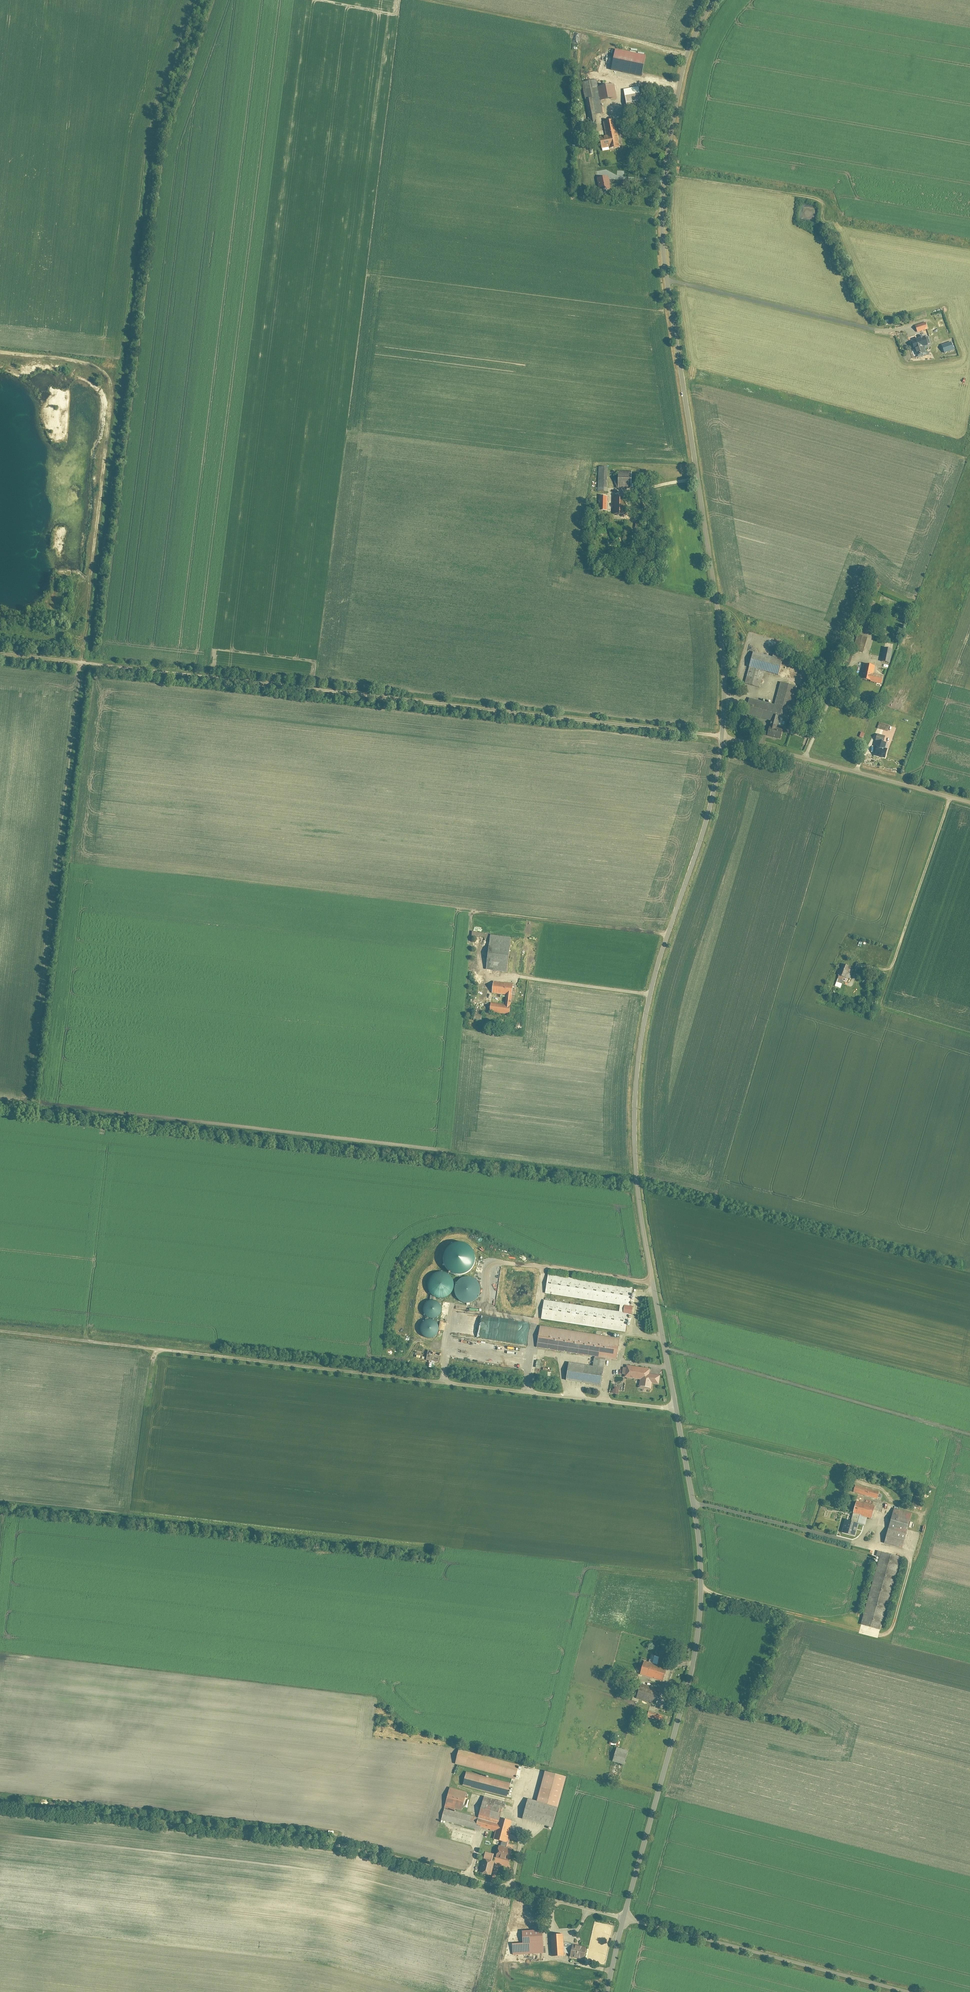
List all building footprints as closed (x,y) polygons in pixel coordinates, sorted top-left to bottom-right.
[(617,50),(611,71),(642,78),(647,57),(617,50)] [(603,113),(601,100),(617,98),(615,85),(599,87),(598,82),(585,83),(589,115),(603,113)] [(640,87),(625,88),(626,109),(641,108),(640,87)] [(618,122),(605,123),(607,138),(601,139),(602,150),(621,148),(618,122)] [(917,326),(919,334),(929,331),(928,324),(917,326)] [(927,338),(914,341),(918,356),(926,354),(924,348),(929,347),(927,338)] [(943,346),(945,354),(955,351),(952,343),(943,346)] [(598,468),(597,492),(605,492),(606,468),(598,468)] [(618,475),(617,487),(632,488),(632,476),(618,475)] [(601,512),(608,511),(607,498),(600,498),(601,512)] [(615,499),(614,515),(624,515),(625,499),(615,499)] [(855,650),(865,652),(869,638),(859,636),(855,650)] [(885,647),(881,661),(890,663),(894,650),(885,647)] [(783,662),(754,654),(745,684),(760,688),(764,673),(778,677),(783,662)] [(866,664),(862,680),(882,685),(884,676),(873,673),(875,666),(866,664)] [(782,682),(775,705),(750,698),(744,716),(772,724),(775,714),(788,718),(797,687),(782,682)] [(783,733),(769,729),(767,736),(781,740),(783,733)] [(878,735),(875,741),(884,744),(886,738),(878,735)] [(879,746),(875,756),(886,760),(889,750),(879,746)] [(492,938),(487,972),(508,975),(512,941),(492,938)] [(853,969),(840,964),(835,977),(849,981),(853,969)] [(505,997),(504,1004),(491,1002),(489,1015),(507,1018),(510,1005),(509,1004),(510,997),(511,998),(514,984),(495,981),(493,995),(505,997)] [(479,1262),(479,1257),(478,1251),(476,1246),(471,1243),(466,1241),(460,1241),(455,1242),(451,1246),(448,1251),(447,1256),(447,1262),(450,1266),(453,1270),(458,1272),(463,1273),(468,1273),(472,1270),(476,1267),(479,1262)] [(429,1293),(433,1296),(437,1299),(441,1299),(446,1298),(449,1296),(452,1292),(454,1288),(454,1284),(452,1279),(449,1276),(446,1274),(442,1273),(438,1273),(434,1275),(430,1277),(428,1281),(427,1285),(428,1289),(429,1293)] [(625,1308),(624,1314),(546,1302),(543,1320),(626,1332),(628,1315),(631,1315),(632,1308),(630,1308),(633,1289),(550,1275),(546,1295),(625,1308)] [(457,1298),(460,1301),(464,1303),(469,1304),(473,1303),(477,1300),(480,1297),(481,1292),(481,1288),(480,1284),(477,1280),(473,1278),(469,1277),(465,1277),(461,1279),(458,1282),(456,1285),(455,1290),(455,1294),(457,1298)] [(435,1319),(437,1318),(439,1316),(440,1313),(441,1310),(440,1307),(438,1305),(436,1303),(433,1302),(430,1302),(428,1303),(426,1305),(424,1307),(423,1310),(423,1313),(424,1315),(426,1317),(429,1319),(432,1319),(435,1319)] [(432,1338),(435,1337),(437,1334),(438,1332),(438,1329),(437,1326),(436,1324),(433,1322),(431,1321),(428,1321),(425,1322),(423,1324),(422,1326),(421,1329),(421,1332),(422,1334),(424,1336),(426,1338),(429,1338),(432,1338)] [(618,1359),(620,1341),(621,1341),(622,1335),(614,1335),(614,1338),(540,1328),(537,1348),(618,1359)] [(595,1360),(594,1368),(570,1364),(568,1380),(602,1384),(605,1361),(595,1360)] [(628,1366),(626,1377),(641,1380),(640,1388),(650,1390),(651,1384),(659,1385),(661,1376),(648,1374),(649,1370),(628,1366)] [(615,1378),(614,1395),(620,1395),(620,1392),(625,1392),(626,1379),(615,1378)] [(857,1482),(854,1492),(877,1500),(880,1489),(857,1482)] [(855,1500),(852,1514),(872,1519),(875,1505),(855,1500)] [(894,1508),(885,1543),(903,1547),(912,1512),(894,1508)] [(846,1520),(842,1535),(854,1539),(859,1524),(846,1520)] [(900,1558),(881,1553),(860,1632),(879,1637),(900,1558)] [(644,1662),(640,1676),(663,1682),(667,1668),(644,1662)] [(640,1683),(636,1698),(656,1704),(660,1689),(640,1683)] [(650,1710),(648,1718),(665,1723),(668,1715),(650,1710)] [(617,1749),(613,1763),(624,1766),(628,1752),(617,1749)] [(458,1753),(455,1764),(514,1780),(517,1769),(458,1753)] [(467,1772),(464,1785),(507,1798),(511,1785),(467,1772)] [(546,1772),(537,1803),(558,1809),(566,1778),(546,1772)] [(450,1789),(445,1807),(462,1811),(467,1793),(450,1789)] [(503,1803),(484,1798),(479,1816),(498,1821),(503,1803)] [(528,1802),(524,1820),(552,1827),(557,1810),(528,1802)] [(478,1832),(480,1827),(497,1832),(495,1840),(507,1843),(513,1822),(500,1818),(499,1824),(446,1809),(442,1822),(478,1832)] [(500,1847),(497,1857),(509,1860),(512,1850),(500,1847)] [(485,1858),(481,1874),(491,1876),(495,1860),(485,1858)] [(512,1944),(512,1955),(544,1954),(544,1931),(523,1932),(524,1944),(512,1944)] [(574,1943),(573,1948),(564,1948),(563,1935),(552,1935),(553,1957),(564,1956),(564,1955),(572,1955),(571,1958),(585,1961),(588,1946),(574,1943)]
